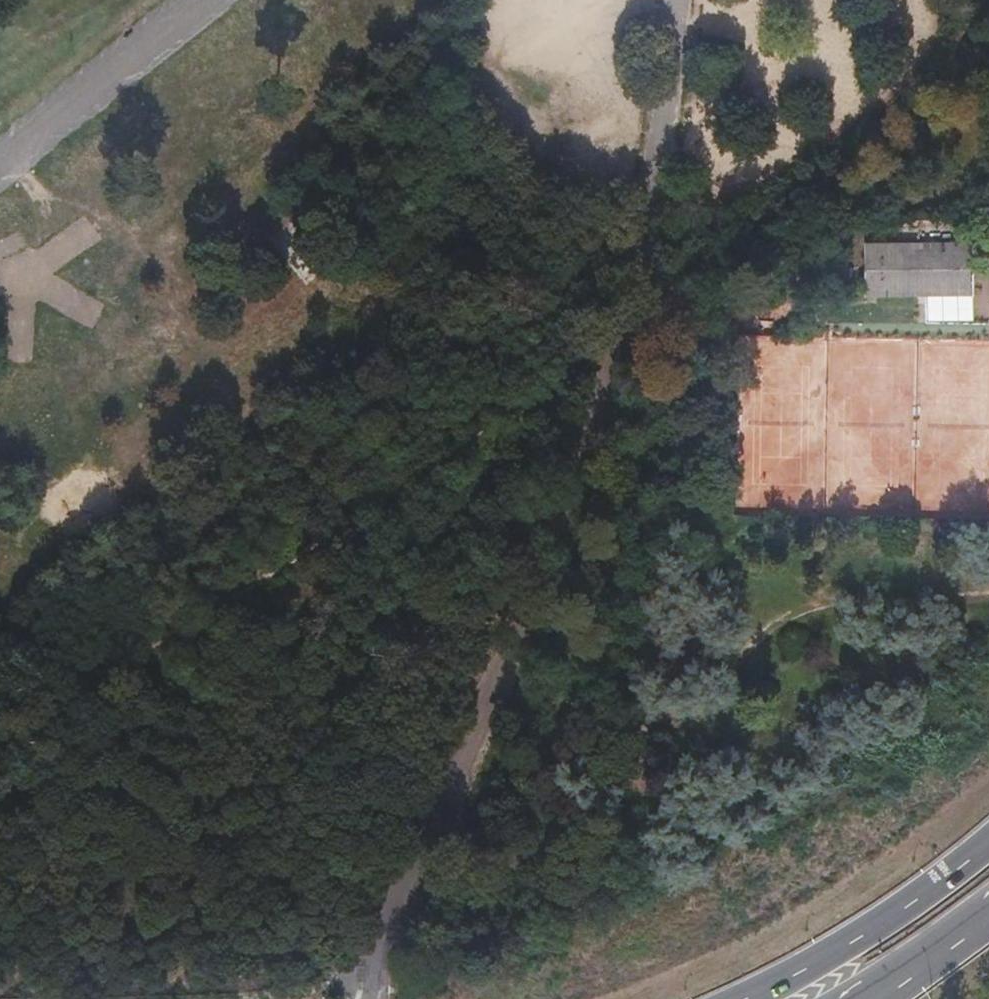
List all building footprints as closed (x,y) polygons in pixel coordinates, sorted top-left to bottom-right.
[(863,245),(865,295),(968,293),(965,243),(863,245)]
